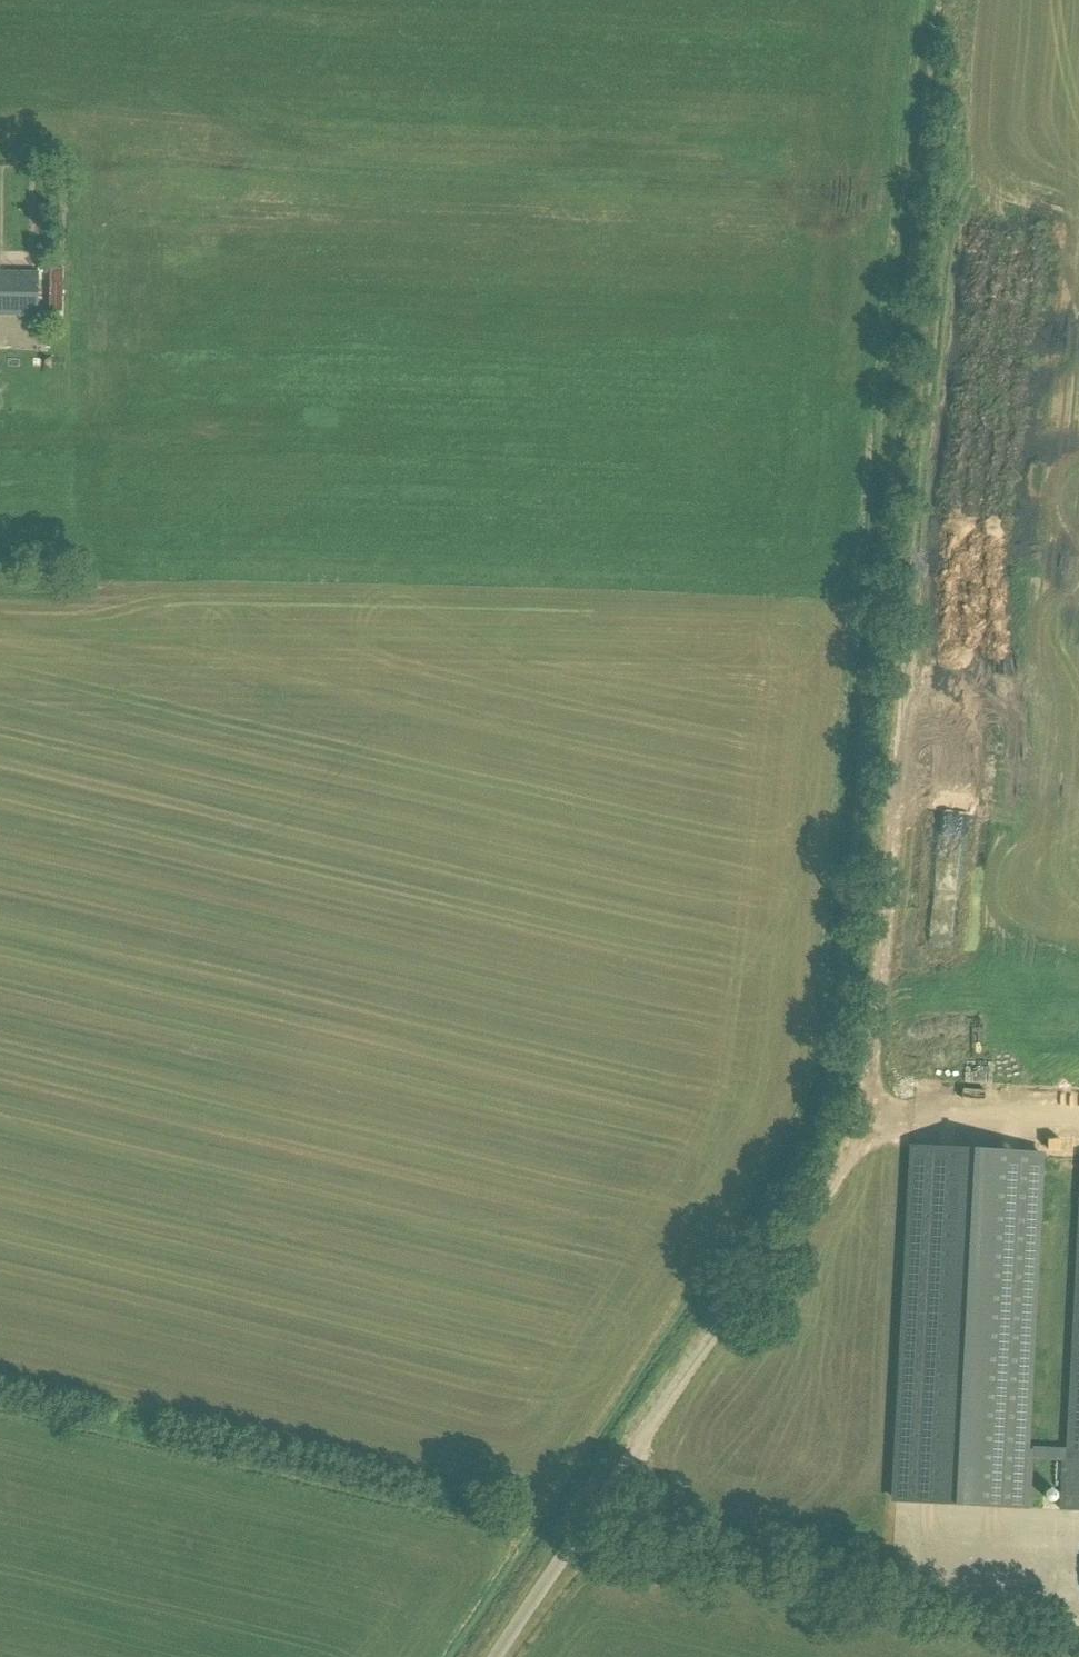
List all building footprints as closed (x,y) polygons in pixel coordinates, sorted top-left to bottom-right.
[(41,271),(0,270),(0,316),(41,317),(41,271)] [(64,275),(51,276),(51,319),(64,319),(64,275)] [(1049,1151),(1061,1149),(1057,1129),(1045,1131),(1049,1151)] [(1078,1151),(1078,1135),(1068,1135),(1068,1150),(1078,1151)] [(915,1149),(897,1501),(1027,1508),(1046,1156),(915,1149)] [(1070,1451),(1064,1451),(1061,1509),(1078,1510),(1078,1292),(1070,1451)]
